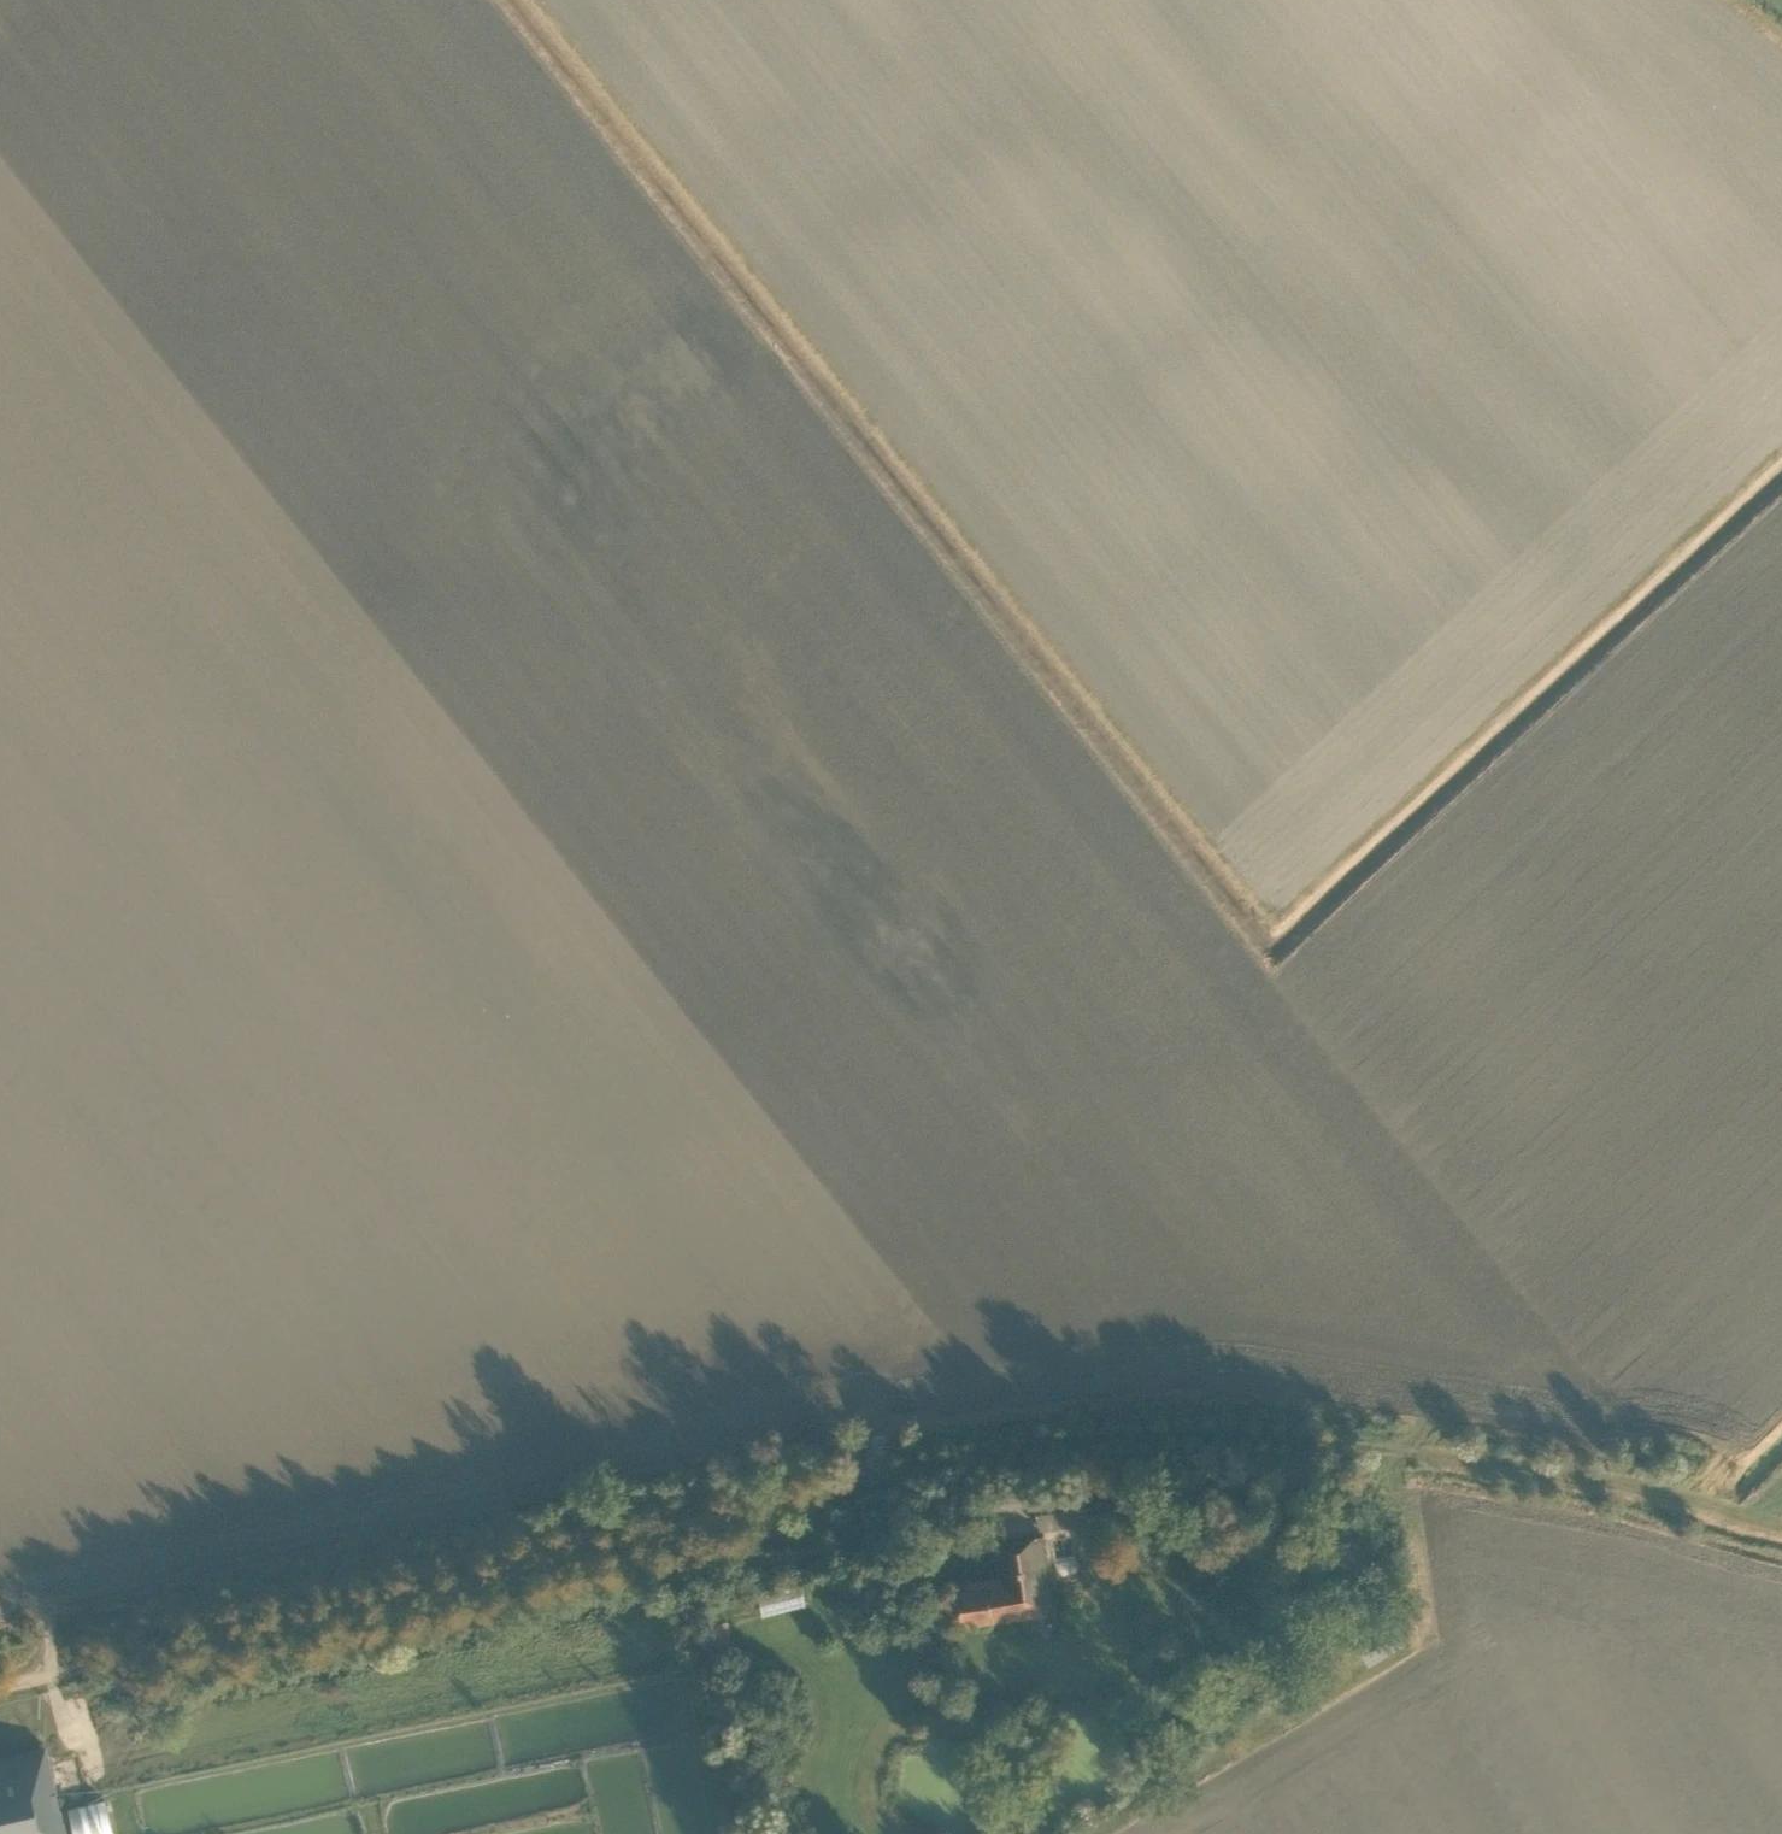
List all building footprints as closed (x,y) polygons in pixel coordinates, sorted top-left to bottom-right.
[(1055,1610),(1044,1535),(994,1542),(999,1577),(957,1583),(964,1624),(1055,1610)] [(44,1747),(0,1757),(0,1833),(65,1833),(44,1747)] [(69,1807),(74,1833),(114,1833),(108,1800),(69,1807)]
